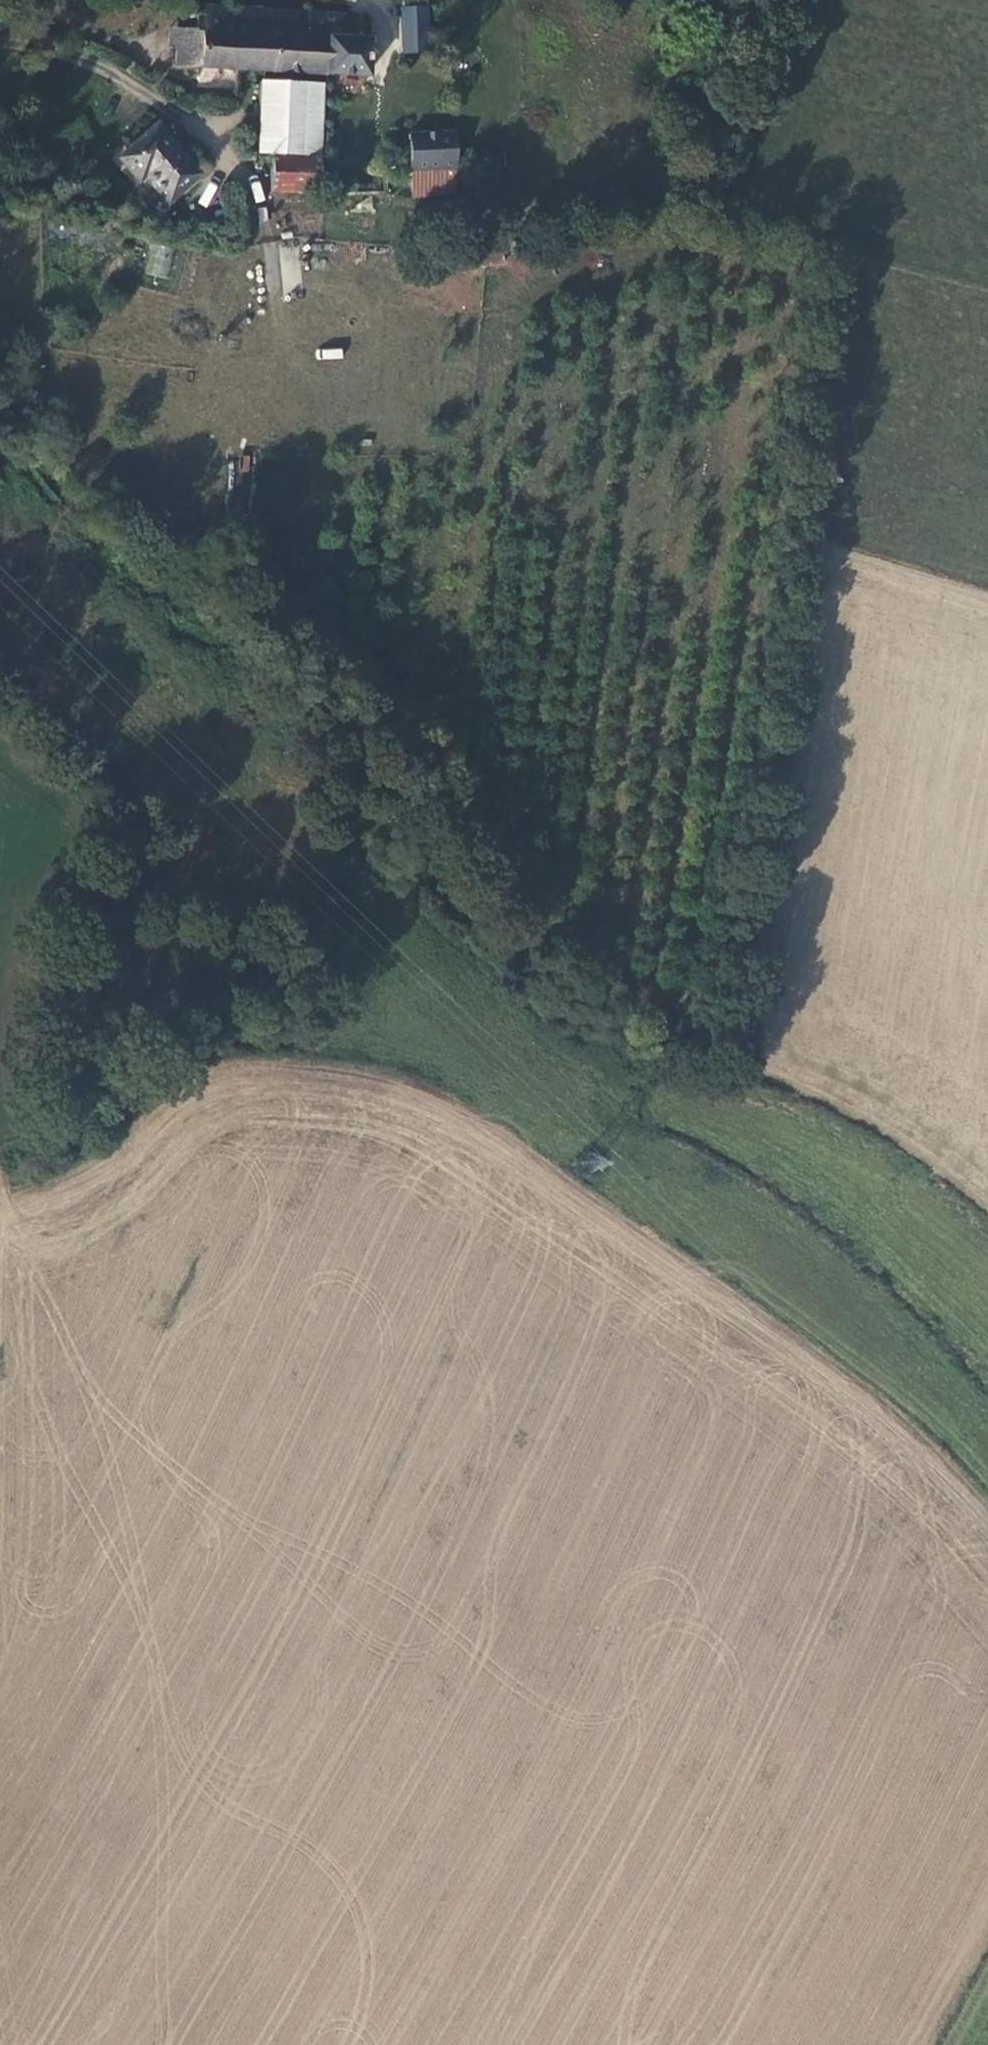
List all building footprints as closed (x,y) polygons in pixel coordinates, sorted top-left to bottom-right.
[(327,52),(330,17),(309,14),(310,0),(198,0),(198,2),(178,0),(175,39),(327,52)] [(350,0),(310,0),(309,14),(330,17),(327,52),(368,56),(372,19),(349,17),(350,0)] [(443,38),(444,15),(431,15),(430,0),(403,0),(403,37),(443,38)] [(254,130),(270,131),(317,136),(324,68),(260,62),(254,130)] [(160,102),(121,133),(142,159),(152,151),(173,178),(202,153),(160,102)] [(408,155),(413,156),(454,154),(454,121),(408,121),(408,155)] [(317,136),(270,131),(266,171),(314,176),(317,136)] [(412,179),(453,179),(454,154),(413,156),(412,179)] [(168,278),(171,247),(151,245),(148,275),(168,278)]
